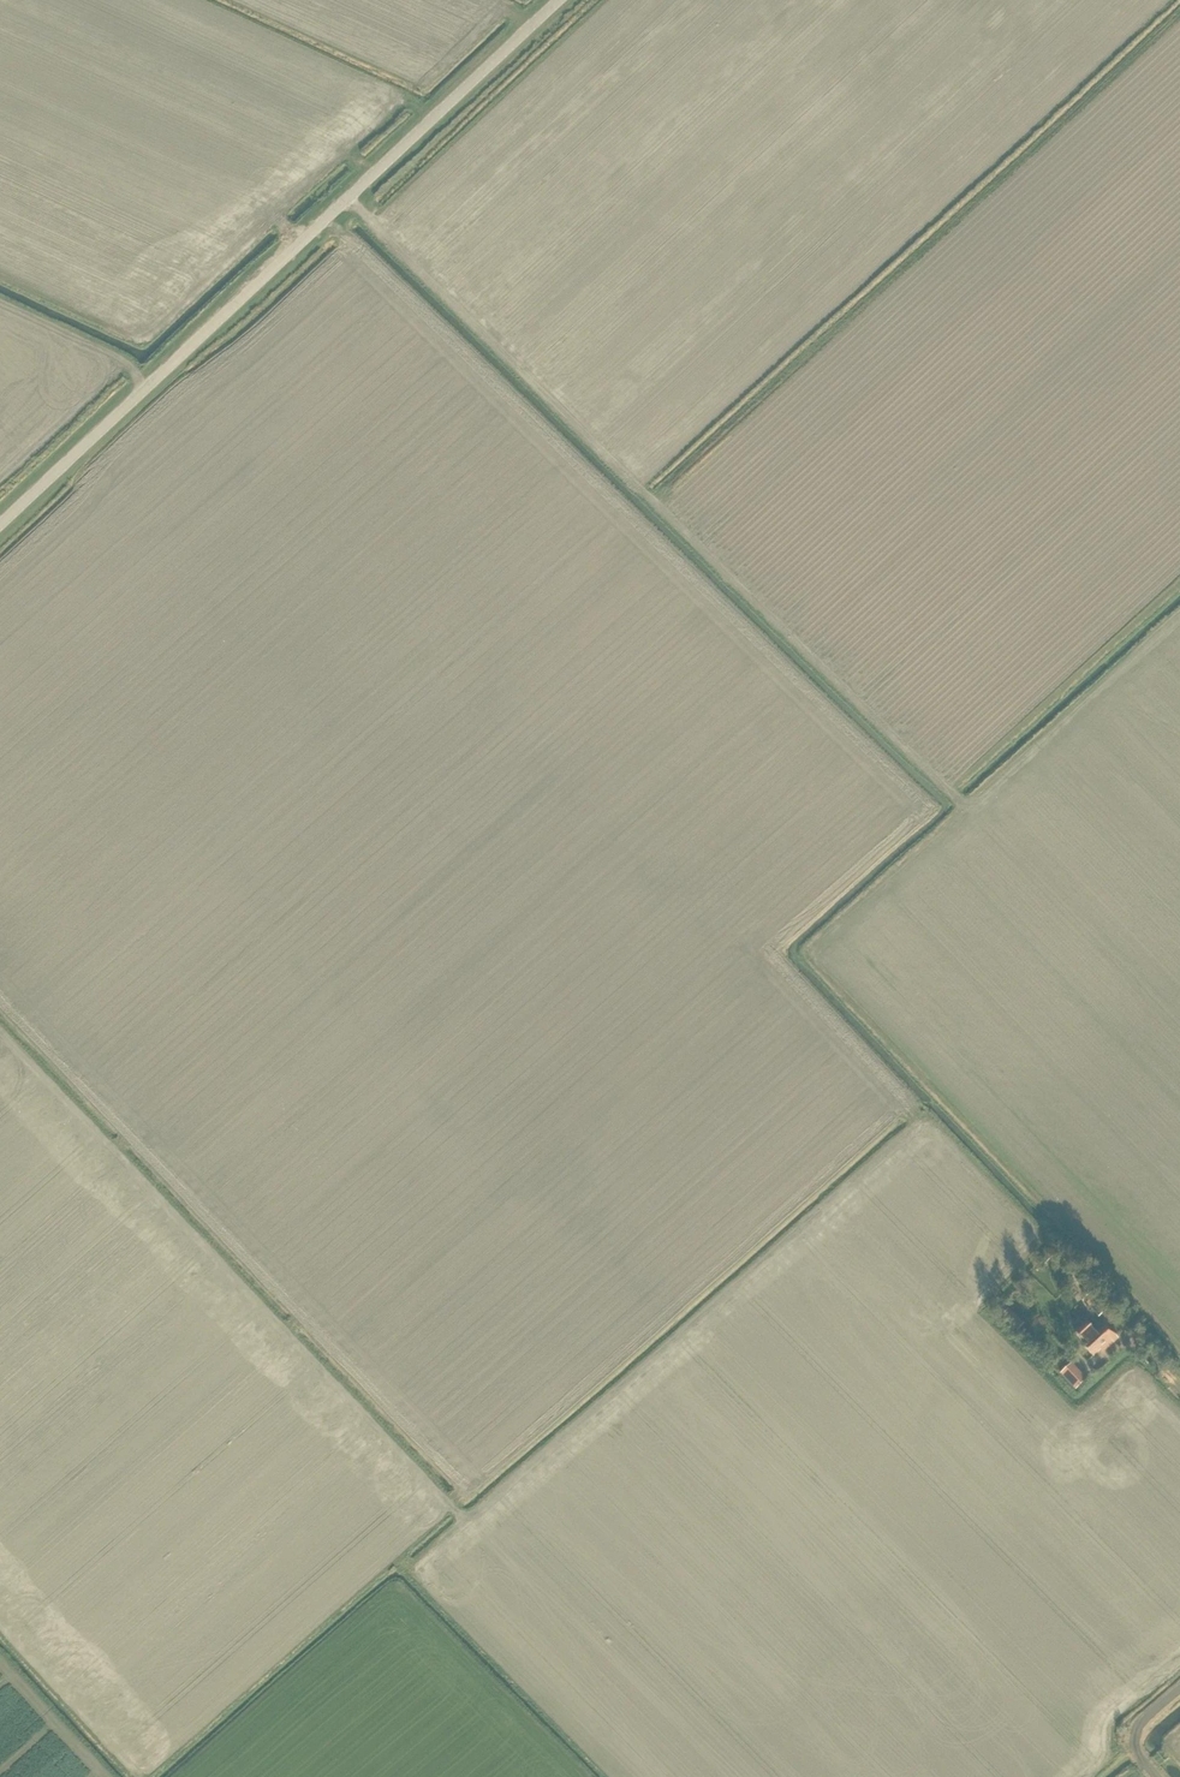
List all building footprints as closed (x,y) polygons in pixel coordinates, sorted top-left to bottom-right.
[(1085,1290),(1090,1286),(1077,1271),(1072,1276),(1085,1290)] [(1087,1302),(1099,1316),(1108,1308),(1100,1298),(1099,1299),(1096,1295),(1087,1302)] [(1019,1317),(1010,1309),(1004,1316),(1012,1324),(1019,1317)] [(1084,1346),(1094,1356),(1101,1349),(1104,1352),(1119,1338),(1106,1324),(1088,1340),(1089,1342),(1084,1346)] [(1054,1353),(1046,1362),(1051,1367),(1059,1358),(1054,1353)] [(1066,1380),(1076,1371),(1071,1366),(1061,1374),(1066,1380)]
